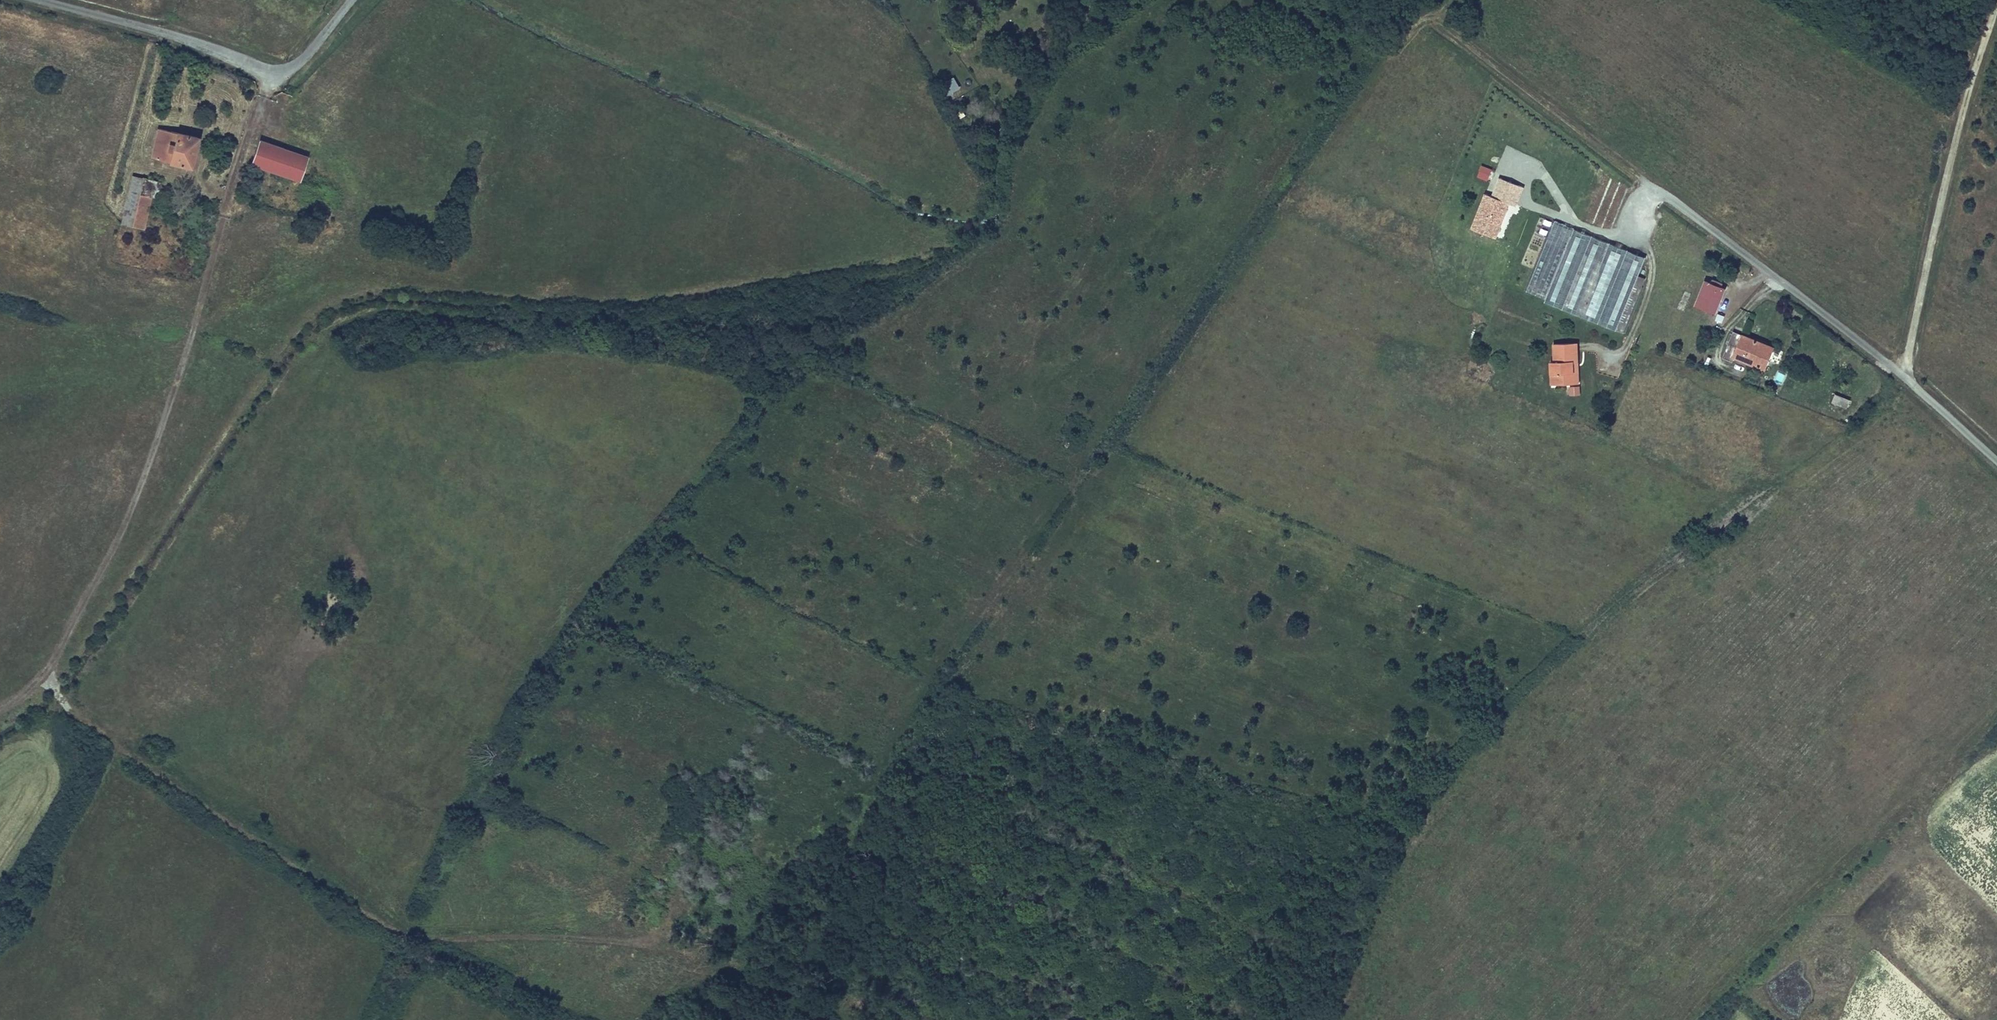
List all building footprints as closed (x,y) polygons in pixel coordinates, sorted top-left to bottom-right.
[(941,60),(931,65),(935,73),(945,68),(941,60)] [(159,128),(152,157),(191,167),(198,137),(159,128)] [(260,140),(251,164),(299,180),(307,156),(260,140)] [(1492,168),(1482,165),(1478,177),(1488,180),(1492,168)] [(132,175),(121,224),(131,226),(142,178),(132,175)] [(142,178),(131,226),(143,229),(145,220),(144,220),(149,196),(156,198),(160,183),(142,178)] [(1500,180),(1494,198),(1509,203),(1518,206),(1524,189),(1500,180)] [(1495,238),(1509,203),(1494,198),(1485,194),(1471,229),(1495,238)] [(1555,220),(1526,289),(1546,297),(1544,301),(1623,333),(1644,278),(1637,275),(1645,257),(1555,220)] [(1706,281),(1696,305),(1715,312),(1724,288),(1720,287),(1722,283),(1713,279),(1711,283),(1706,281)] [(1768,359),(1765,358),(1770,346),(1734,332),(1724,357),(1732,361),(1734,356),(1765,369),(1768,359)] [(1550,361),(1551,372),(1555,372),(1555,383),(1574,383),(1573,363),(1577,363),(1577,343),(1554,344),(1554,361),(1550,361)] [(1770,346),(1765,358),(1768,359),(1773,347),(1770,346)] [(1581,394),(1581,387),(1570,388),(1571,395),(1581,394)] [(1836,393),(1833,403),(1847,409),(1851,399),(1836,393)] [(685,931),(681,937),(690,942),(693,935),(685,931)]
